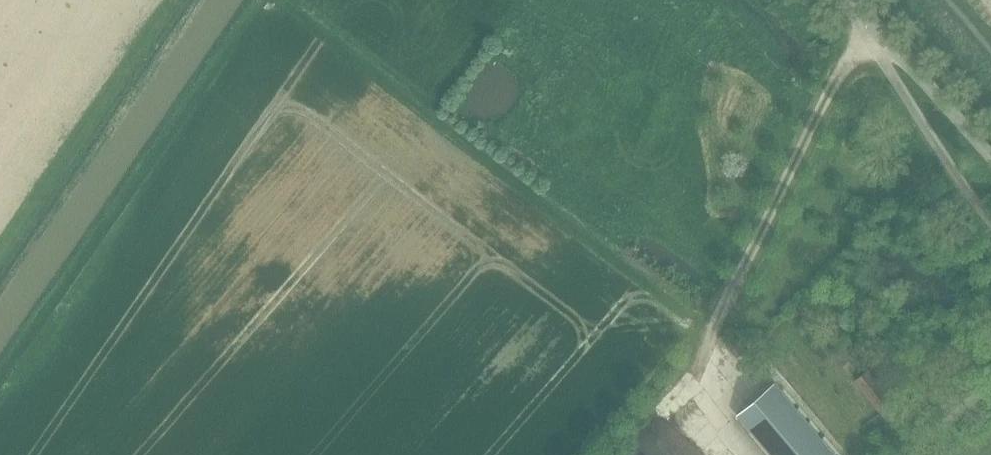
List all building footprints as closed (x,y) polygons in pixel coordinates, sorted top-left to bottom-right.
[(850,361),(844,366),(856,379),(855,380),(889,420),(901,410),(867,369),(861,374),(850,361)] [(738,414),(772,454),(836,454),(775,383),(738,414)]
